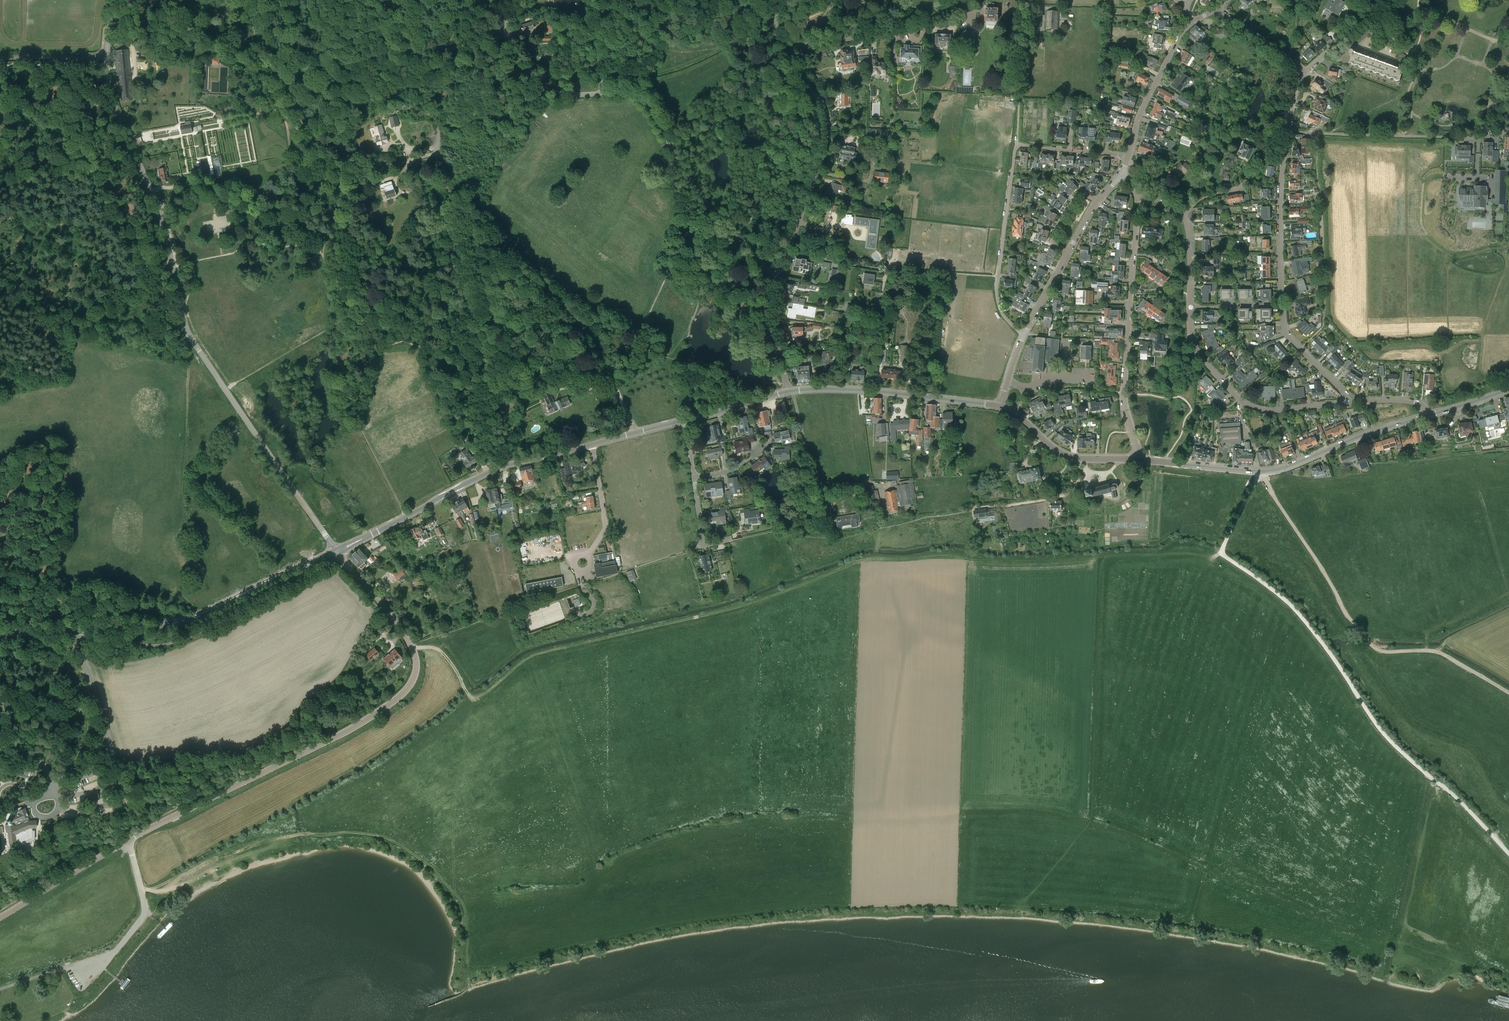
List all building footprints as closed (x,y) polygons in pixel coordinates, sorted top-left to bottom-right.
[(1251,8),(1254,4),(1252,1),(1251,2),(1249,0),(1240,0),(1245,4),(1243,5),(1246,8),(1248,6),(1249,5),(1251,8)] [(1339,14),(1346,2),(1342,0),(1328,0),(1324,6),(1339,14)] [(1157,7),(1161,13),(1168,10),(1164,3),(1159,5),(1157,3),(1151,6),(1153,9),(1157,7)] [(985,21),(986,21),(986,25),(997,25),(997,22),(998,22),(998,9),(994,9),(994,5),(989,5),(989,9),(986,8),(985,21)] [(1047,11),(1046,29),(1058,29),(1059,12),(1047,11)] [(1030,28),(1040,28),(1040,16),(1030,16),(1030,28)] [(1154,21),(1154,24),(1155,24),(1159,25),(1159,29),(1170,30),(1170,25),(1168,25),(1169,19),(1156,18),(1156,20),(1155,20),(1154,21)] [(519,27),(521,32),(523,31),(533,28),(532,24),(533,24),(533,23),(532,23),(531,23),(521,26),(519,27)] [(1349,62),(1399,81),(1403,71),(1401,70),(1402,66),(1399,65),(1398,69),(1353,54),(1353,52),(1353,51),(1352,50),(1351,50),(1350,50),(1350,49),(1370,31),(1369,30),(1372,26),(1369,23),(1366,27),(1366,28),(1346,46),(1350,50),(1349,51),(1349,52),(1349,53),(1349,54),(1350,55),(1350,56),(1351,56),(1349,62)] [(1196,26),(1190,32),(1200,40),(1203,37),(1204,38),(1205,38),(1206,37),(1206,36),(1206,35),(1206,34),(1204,33),(1204,32),(1196,26)] [(1216,35),(1222,38),(1224,36),(1228,34),(1226,32),(1224,29),(1218,29),(1216,35)] [(939,50),(949,50),(950,42),(952,42),(952,39),(950,39),(950,35),(945,35),(940,35),(935,35),(935,45),(939,45),(939,50)] [(961,35),(961,43),(964,43),(964,47),(970,48),(971,43),(974,44),(974,36),(971,35),(964,35),(961,35)] [(1153,48),(1160,49),(1160,47),(1161,47),(1161,45),(1163,45),(1164,38),(1161,37),(1161,36),(1159,35),(1158,36),(1154,35),(1152,41),(1155,41),(1153,48)] [(1314,46),(1319,52),(1326,46),(1321,40),(1319,43),(1318,41),(1316,41),(1315,42),(1315,43),(1316,45),(1314,46)] [(914,46),(914,47),(912,47),(912,48),(908,48),(909,46),(908,46),(907,45),(905,45),(904,46),(904,49),(901,49),(900,58),(898,58),(898,63),(914,64),(914,61),(920,61),(921,49),(918,49),(918,47),(914,46)] [(1303,55),(1308,60),(1315,54),(1310,48),(1303,55)] [(858,51),(858,61),(868,61),(868,49),(858,51)] [(114,54),(116,71),(120,71),(120,74),(130,73),(128,54),(127,50),(124,51),(114,52),(114,54)] [(852,56),(853,55),(852,52),(847,52),(846,51),(843,51),(842,50),(840,53),(841,53),(842,57),(840,57),(841,64),(839,64),(840,70),(842,70),(843,71),(850,70),(850,69),(851,69),(851,68),(853,68),(854,67),(855,66),(854,61),(853,61),(852,56)] [(1178,60),(1187,66),(1193,56),(1184,51),(1179,60),(1178,60)] [(872,66),(873,66),(873,69),(872,68),(871,75),(885,75),(886,68),(885,68),(885,62),(878,62),(877,62),(877,61),(876,61),(876,56),(872,56),(872,66)] [(1151,60),(1148,66),(1154,69),(1158,60),(1153,58),(1152,58),(1149,56),(1148,58),(1151,60)] [(1328,76),(1332,76),(1332,75),(1337,76),(1337,72),(1338,72),(1339,70),(1330,68),(1328,76)] [(116,71),(118,88),(122,87),(122,89),(125,89),(125,90),(131,90),(130,73),(120,74),(120,71),(116,71)] [(1147,81),(1148,78),(1140,74),(1136,72),(1135,75),(1133,78),(1135,79),(1137,80),(1138,81),(1139,82),(1140,82),(1145,85),(1145,84),(1146,84),(1147,82),(1147,81)] [(1171,85),(1181,92),(1191,79),(1181,72),(1171,85)] [(1316,89),(1322,94),(1327,87),(1332,87),(1334,84),(1326,80),(1323,84),(1316,79),(1312,85),(1316,88),(1316,89)] [(122,87),(118,88),(119,101),(132,100),(131,90),(125,90),(125,89),(122,89),(122,87)] [(1172,96),(1169,94),(1161,89),(1158,95),(1165,99),(1164,101),(1169,103),(1171,99),(1170,98),(1172,96)] [(839,95),(839,106),(849,106),(849,95),(839,95)] [(1176,101),(1184,106),(1187,100),(1179,96),(1176,101)] [(1326,109),(1325,109),(1328,103),(1316,98),(1315,101),(1317,102),(1314,108),(1318,109),(1317,110),(1324,113),(1326,109)] [(1119,104),(1114,103),(1112,102),(1111,105),(1119,107),(1121,107),(1119,112),(1122,112),(1122,113),(1126,114),(1126,112),(1132,113),(1132,112),(1133,113),(1133,112),(1134,110),(1133,110),(1133,109),(1121,105),(1119,104)] [(1157,103),(1154,109),(1161,112),(1164,107),(1157,103)] [(1161,112),(1154,109),(1151,114),(1157,117),(1159,118),(1161,112)] [(1168,116),(1174,119),(1176,115),(1166,110),(1164,114),(1165,114),(1168,116)] [(1077,113),(1070,112),(1068,122),(1070,122),(1070,124),(1074,124),(1074,123),(1075,123),(1077,113)] [(1315,124),(1314,125),(1317,127),(1318,125),(1318,126),(1321,119),(1320,119),(1321,117),(1319,116),(1318,118),(1315,117),(1309,115),(1307,121),(1315,124)] [(389,118),(392,128),(399,126),(397,116),(389,118)] [(1148,127),(1147,130),(1158,134),(1163,135),(1164,132),(1156,130),(1157,127),(1153,125),(1152,124),(1150,123),(1150,124),(1149,124),(1148,125),(1147,127),(1148,127)] [(1058,137),(1058,138),(1062,139),(1062,138),(1066,138),(1067,132),(1066,132),(1067,125),(1059,124),(1058,131),(1055,130),(1054,136),(1057,136),(1056,137),(1058,137)] [(181,127),(182,134),(193,133),(191,125),(187,126),(181,127)] [(377,136),(376,136),(377,139),(376,140),(378,145),(381,144),(381,145),(385,144),(385,143),(388,142),(386,137),(385,137),(384,134),(383,134),(381,126),(375,127),(377,136)] [(1088,128),(1087,140),(1095,141),(1096,131),(1098,131),(1099,126),(1096,126),(1096,129),(1088,128)] [(1079,139),(1087,140),(1088,128),(1080,127),(1079,139)] [(1105,142),(1113,142),(1113,140),(1120,141),(1120,134),(1110,133),(1110,130),(1106,130),(1106,133),(1105,142)] [(1158,134),(1147,130),(1146,133),(1145,133),(1144,135),(1145,135),(1145,136),(1157,140),(1158,137),(1157,136),(1158,134)] [(169,141),(170,149),(178,147),(177,139),(169,141)] [(1141,145),(1140,147),(1151,151),(1151,150),(1155,151),(1156,147),(1142,142),(1142,143),(1141,143),(1140,145),(1141,145)] [(1483,154),(1483,155),(1492,155),(1492,157),(1496,157),(1496,151),(1492,151),(1493,143),(1484,143),(1483,150),(1482,154),(1483,154)] [(1243,144),(1240,151),(1243,153),(1242,156),(1249,159),(1254,149),(1243,144)] [(845,159),(849,160),(855,161),(856,154),(854,153),(855,148),(852,148),(852,147),(847,146),(847,147),(845,147),(840,146),(839,153),(840,153),(839,158),(845,159)] [(1469,159),(1469,156),(1470,156),(1470,146),(1466,146),(1462,146),(1458,146),(1458,147),(1455,147),(1455,154),(1458,155),(1458,156),(1465,156),(1465,159),(1469,159)] [(1151,151),(1140,147),(1139,151),(1147,154),(1146,155),(1149,156),(1148,158),(1153,159),(1154,157),(1153,156),(1155,151),(1151,150),(1151,151)] [(1294,148),(1292,156),(1299,156),(1299,157),(1299,158),(1298,158),(1298,160),(1300,161),(1305,161),(1304,159),(1302,155),(1301,155),(1297,147),(1295,148),(1294,148)] [(1039,162),(1038,165),(1041,166),(1041,164),(1047,164),(1047,163),(1048,155),(1041,154),(1041,162),(1039,162)] [(1048,155),(1047,163),(1053,163),(1053,165),(1054,165),(1054,169),(1056,169),(1057,163),(1057,160),(1054,160),(1054,155),(1048,155)] [(213,157),(217,178),(223,177),(219,156),(213,157)] [(1057,163),(1056,169),(1059,169),(1060,164),(1066,164),(1067,156),(1061,156),(1060,163),(1057,163)] [(1074,157),(1067,156),(1066,164),(1066,167),(1073,168),(1073,166),(1076,166),(1076,163),(1073,163),(1074,157)] [(1085,164),(1086,158),(1080,157),(1079,164),(1076,163),(1076,166),(1076,173),(1078,173),(1079,167),(1085,167),(1085,164)] [(1021,159),(1020,166),(1022,166),(1022,167),(1025,167),(1025,166),(1030,167),(1030,160),(1027,160),(1021,159)] [(1292,163),(1291,168),(1301,170),(1301,164),(1306,164),(1306,163),(1310,163),(1310,162),(1310,159),(1304,159),(1305,161),(1300,161),(1300,163),(1296,162),(1295,164),(1292,163)] [(1174,168),(1169,169),(1169,171),(1169,173),(1170,174),(1170,175),(1176,174),(1177,175),(1181,172),(1180,172),(1181,171),(1185,174),(1191,168),(1186,164),(1184,166),(1180,162),(1177,166),(1174,168)] [(160,173),(158,173),(159,176),(160,176),(161,182),(168,181),(166,171),(168,171),(167,168),(166,168),(165,168),(159,169),(159,170),(158,170),(158,173),(160,173)] [(1495,205),(1506,205),(1506,170),(1495,170),(1495,205)] [(883,182),(885,183),(887,183),(887,182),(888,174),(875,172),(874,181),(883,182)] [(1093,176),(1089,181),(1091,182),(1097,187),(1101,182),(1102,180),(1099,177),(1099,175),(1093,173),(1093,175),(1093,176)] [(1070,179),(1066,183),(1067,185),(1074,191),(1078,187),(1072,182),(1075,180),(1071,176),(1069,178),(1070,179)] [(1020,186),(1030,188),(1031,180),(1021,178),(1021,179),(1020,179),(1019,186),(1020,186)] [(1296,187),(1300,187),(1300,183),(1304,183),(1304,179),(1297,180),(1297,181),(1290,181),(1290,187),(1292,187),(1292,189),(1296,189),(1296,187)] [(383,184),(384,187),(385,192),(384,193),(386,199),(397,196),(395,190),(394,190),(392,185),(391,182),(383,184)] [(1097,187),(1091,182),(1090,184),(1087,182),(1085,185),(1081,182),(1079,184),(1083,189),(1085,187),(1089,191),(1090,190),(1093,192),(1097,187)] [(839,185),(835,183),(835,184),(832,183),(830,189),(827,188),(825,194),(828,195),(828,193),(835,196),(838,188),(842,189),(843,192),(846,191),(844,185),(842,186),(839,185)] [(1062,184),(1059,189),(1063,193),(1065,190),(1070,195),(1074,191),(1067,185),(1065,187),(1062,184)] [(1487,203),(1487,189),(1486,189),(1486,187),(1474,187),(1474,188),(1460,188),(1460,194),(1462,194),(1462,202),(1474,202),(1474,207),(1486,207),(1486,203),(1487,203)] [(1014,188),(1013,197),(1018,198),(1018,195),(1019,195),(1019,193),(1023,193),(1023,189),(1014,188)] [(1271,189),(1261,189),(1262,199),(1271,198),(1271,194),(1273,194),(1273,189),(1271,189)] [(1302,192),(1301,193),(1297,194),(1297,195),(1290,195),(1290,201),(1290,204),(1296,203),(1296,201),(1302,201),(1302,195),(1303,195),(1306,195),(1306,192),(1302,192)] [(1018,198),(1013,197),(1012,202),(1021,203),(1023,193),(1019,193),(1019,195),(1018,195),(1018,198)] [(1228,199),(1227,199),(1227,202),(1228,202),(1228,203),(1229,203),(1230,205),(1234,204),(1233,202),(1239,201),(1239,203),(1249,201),(1248,194),(1242,195),(1242,194),(1238,195),(1227,197),(1228,199)] [(1061,195),(1057,200),(1063,205),(1067,199),(1061,195)] [(1114,200),(1113,206),(1120,206),(1121,197),(1115,196),(1115,200),(1114,200)] [(1063,205),(1057,200),(1053,206),(1059,210),(1063,205)] [(1044,216),(1047,217),(1054,221),(1057,215),(1054,213),(1055,210),(1046,206),(1045,209),(1047,210),(1044,216)] [(1100,213),(1099,219),(1100,219),(1106,220),(1107,217),(1110,213),(1115,217),(1115,214),(1104,206),(1103,208),(1107,211),(1105,213),(1105,214),(1100,213)] [(1299,209),(1289,209),(1290,215),(1290,217),(1299,217),(1299,214),(1302,215),(1302,211),(1307,211),(1307,207),(1299,207),(1299,209)] [(842,216),(841,224),(852,225),(853,217),(852,217),(852,215),(846,214),(845,216),(842,216)] [(1115,217),(1115,220),(1121,221),(1120,232),(1127,232),(1128,221),(1123,221),(1123,215),(1119,214),(1115,214),(1115,217)] [(869,219),(856,217),(855,224),(868,226),(866,243),(870,243),(870,245),(875,245),(877,222),(869,221),(869,219)] [(1011,231),(1013,232),(1013,233),(1013,235),(1014,236),(1021,237),(1022,236),(1022,233),(1023,233),(1023,227),(1028,227),(1028,223),(1024,222),(1024,220),(1023,220),(1023,218),(1017,217),(1017,219),(1015,219),(1014,226),(1013,226),(1013,227),(1012,228),(1012,230),(1013,231),(1011,231)] [(1054,221),(1047,217),(1044,223),(1051,227),(1054,221)] [(1100,219),(1098,228),(1099,229),(1099,228),(1101,228),(1100,229),(1102,230),(1102,226),(1105,227),(1105,223),(1109,224),(1109,221),(1106,220),(1100,219)] [(1039,230),(1038,233),(1047,236),(1049,231),(1042,229),(1043,226),(1038,224),(1038,226),(1039,227),(1038,230),(1039,230)] [(1292,231),(1291,231),(1291,232),(1292,232),(1292,236),(1291,236),(1291,239),(1296,239),(1297,241),(1299,241),(1299,236),(1302,236),(1302,233),(1305,233),(1306,232),(1306,230),(1306,228),(1305,227),(1302,228),(1302,225),(1291,226),(1292,231)] [(1141,238),(1149,239),(1150,232),(1148,231),(1148,228),(1142,227),(1142,234),(1141,238)] [(1091,230),(1090,236),(1097,237),(1098,231),(1101,232),(1102,230),(1100,229),(1101,228),(1099,228),(1099,229),(1098,228),(1098,231),(1091,230)] [(1150,232),(1149,239),(1156,240),(1157,236),(1162,237),(1163,230),(1158,229),(1148,228),(1148,231),(1150,232)] [(1047,236),(1038,233),(1037,236),(1036,236),(1034,242),(1039,243),(1040,241),(1039,240),(1039,239),(1046,242),(1047,236)] [(1090,236),(1089,245),(1090,245),(1091,245),(1092,245),(1091,246),(1093,246),(1093,243),(1096,244),(1096,243),(1098,243),(1099,241),(1096,240),(1097,237),(1090,236)] [(1261,244),(1261,248),(1269,248),(1269,240),(1262,240),(1262,244),(1261,244)] [(1081,246),(1080,253),(1081,253),(1088,254),(1089,248),(1092,248),(1093,246),(1091,246),(1092,245),(1091,245),(1090,245),(1089,245),(1089,248),(1081,246)] [(1292,246),(1293,257),(1301,256),(1300,249),(1303,249),(1303,250),(1305,249),(1305,245),(1302,246),(1302,245),(1297,246),(1297,245),(1292,246)] [(1050,248),(1047,254),(1054,258),(1057,252),(1050,249),(1050,248)] [(1115,258),(1115,261),(1119,261),(1119,257),(1125,258),(1126,251),(1119,250),(1116,250),(1115,258)] [(1027,259),(1026,260),(1028,261),(1034,264),(1036,265),(1042,266),(1044,267),(1046,263),(1047,262),(1047,263),(1049,264),(1050,263),(1051,264),(1054,258),(1047,254),(1045,253),(1044,253),(1039,263),(1036,262),(1029,259),(1029,260),(1027,259)] [(1081,253),(1080,262),(1081,262),(1082,262),(1083,262),(1082,263),(1083,263),(1084,260),(1090,261),(1091,254),(1088,254),(1081,253)] [(1009,258),(1008,265),(1015,266),(1016,260),(1020,261),(1021,255),(1015,255),(1014,259),(1009,258)] [(1209,275),(1208,277),(1214,277),(1214,269),(1220,269),(1220,266),(1220,258),(1213,258),(1213,267),(1203,266),(1202,272),(1202,274),(1202,275),(1209,275)] [(1299,262),(1292,263),(1295,275),(1305,273),(1303,266),(1301,266),(1300,262),(1307,261),(1306,258),(1305,259),(1305,258),(1298,259),(1299,262)] [(802,260),(796,259),(794,266),(799,267),(799,270),(802,270),(803,269),(808,270),(810,263),(806,262),(806,260),(802,259),(802,260)] [(1144,272),(1149,276),(1154,268),(1149,265),(1152,261),(1148,259),(1141,270),(1144,272)] [(1111,260),(1110,263),(1115,263),(1114,271),(1124,272),(1124,266),(1118,265),(1119,261),(1115,261),(1114,261),(1113,261),(1111,260)] [(1072,263),(1071,269),(1072,269),(1079,271),(1078,271),(1081,272),(1082,267),(1079,267),(1080,265),(1083,265),(1083,263),(1082,263),(1083,262),(1082,262),(1081,262),(1080,262),(1079,264),(1072,263)] [(1011,273),(1011,277),(1017,278),(1017,274),(1014,274),(1015,266),(1008,265),(1007,273),(1011,273)] [(1154,268),(1149,276),(1154,279),(1159,272),(1162,268),(1159,266),(1156,270),(1154,268)] [(1040,268),(1037,273),(1044,277),(1047,271),(1040,268)] [(1117,283),(1118,278),(1123,279),(1124,272),(1114,271),(1114,278),(1106,277),(1105,282),(1108,282),(1112,282),(1117,283)] [(1035,272),(1033,275),(1035,276),(1034,279),(1041,283),(1044,277),(1037,273),(1035,272)] [(1159,272),(1154,279),(1163,285),(1168,278),(1159,272)] [(864,273),(862,283),(873,285),(875,275),(864,273)] [(1005,280),(1004,287),(1015,288),(1017,278),(1011,277),(1010,280),(1005,280)] [(1063,286),(1069,287),(1070,287),(1071,281),(1074,282),(1074,280),(1073,279),(1072,278),(1072,279),(1071,279),(1070,281),(1063,280),(1062,286),(1063,286)] [(1303,278),(1297,280),(1297,282),(1296,282),(1298,291),(1293,293),(1295,296),(1301,294),(1300,294),(1307,292),(1303,278)] [(782,291),(782,293),(782,294),(785,295),(786,294),(787,292),(791,293),(792,289),(793,289),(794,286),(798,287),(798,288),(806,289),(807,284),(785,280),(785,282),(783,282),(782,287),(783,287),(782,291)] [(1108,282),(1105,282),(1092,281),(1092,287),(1104,288),(1103,291),(1108,292),(1107,297),(1111,298),(1119,298),(1120,292),(1111,291),(1111,290),(1108,290),(1108,286),(1108,284),(1108,282)] [(1202,288),(1202,293),(1203,293),(1203,301),(1208,302),(1208,293),(1210,293),(1210,290),(1214,290),(1214,287),(1215,287),(1215,283),(1207,283),(1207,286),(1204,286),(1204,289),(1202,288)] [(1028,286),(1026,290),(1027,290),(1033,294),(1037,287),(1031,284),(1029,287),(1028,286)] [(1257,290),(1257,299),(1262,299),(1266,299),(1266,297),(1269,297),(1269,284),(1268,284),(1265,284),(1265,290),(1257,290)] [(1221,290),(1221,299),(1226,299),(1230,299),(1230,297),(1234,297),(1234,290),(1230,290),(1230,288),(1225,288),(1225,290),(1221,290)] [(1239,290),(1239,299),(1244,299),(1248,299),(1248,297),(1252,297),(1252,290),(1248,290),(1248,288),(1244,288),(1244,290),(1239,290)] [(890,290),(883,289),(881,301),(887,302),(890,290)] [(1027,290),(1024,295),(1030,299),(1033,294),(1027,290)] [(1076,290),(1076,304),(1091,305),(1092,305),(1093,291),(1076,290)] [(1023,298),(1017,295),(1016,295),(1013,294),(1012,296),(1014,297),(1010,305),(1025,312),(1029,305),(1021,301),(1023,298)] [(803,304),(804,299),(799,298),(800,296),(793,295),(792,302),(803,304)] [(1054,297),(1053,303),(1054,303),(1060,304),(1061,298),(1065,299),(1065,297),(1064,296),(1064,295),(1063,295),(1063,296),(1062,295),(1061,298),(1054,297)] [(1136,306),(1135,310),(1138,311),(1140,308),(1147,313),(1156,300),(1154,299),(1151,303),(1149,303),(1144,299),(1139,307),(1136,306)] [(1297,309),(1297,310),(1296,310),(1296,311),(1297,316),(1304,314),(1303,313),(1303,312),(1304,311),(1305,310),(1304,306),(1309,304),(1307,299),(1305,300),(1305,299),(1295,302),(1297,309)] [(1156,300),(1147,313),(1152,316),(1157,309),(1155,307),(1159,302),(1156,300)] [(806,316),(813,317),(815,308),(808,306),(808,310),(803,309),(803,305),(793,303),(792,309),(789,308),(787,317),(788,317),(788,316),(795,317),(796,315),(796,314),(796,313),(807,315),(806,316)] [(1053,310),(1052,312),(1054,312),(1055,312),(1055,313),(1056,313),(1057,310),(1059,311),(1060,307),(1063,308),(1064,305),(1060,304),(1054,303),(1053,310)] [(1157,309),(1152,316),(1160,322),(1165,314),(1157,309)] [(1239,309),(1239,319),(1252,319),(1252,312),(1248,312),(1248,310),(1244,310),(1244,309),(1239,309)] [(1266,312),(1266,309),(1262,309),(1257,309),(1257,319),(1265,319),(1265,322),(1268,322),(1268,321),(1269,321),(1269,312),(1266,312)] [(1202,312),(1202,321),(1208,321),(1208,317),(1218,317),(1220,317),(1220,311),(1218,311),(1208,311),(1208,312),(1202,312)] [(1045,320),(1051,321),(1052,317),(1054,318),(1054,315),(1056,315),(1056,313),(1055,313),(1055,312),(1054,312),(1052,312),(1052,315),(1045,313),(1044,320),(1045,320)] [(1109,315),(1105,315),(1104,324),(1111,324),(1111,320),(1121,320),(1121,315),(1109,314),(1109,315)] [(1304,320),(1297,327),(1304,333),(1306,336),(1309,333),(1310,334),(1316,328),(1314,326),(1311,323),(1309,325),(1304,320)] [(791,332),(791,334),(792,335),(792,336),(793,336),(793,339),(796,339),(796,336),(802,336),(805,336),(805,331),(806,331),(806,332),(812,332),(812,329),(811,325),(806,327),(792,327),(792,331),(791,332)] [(1208,329),(1202,332),(1206,342),(1215,338),(1213,331),(1215,330),(1214,328),(1222,328),(1222,325),(1218,325),(1208,325),(1207,328),(1208,328),(1208,329)] [(1261,331),(1261,338),(1265,338),(1266,340),(1272,338),(1272,336),(1274,336),(1274,331),(1261,331)] [(1155,351),(1161,351),(1161,349),(1162,349),(1162,348),(1167,349),(1167,341),(1163,341),(1163,335),(1156,334),(1156,338),(1155,348),(1155,351)] [(1046,338),(1036,337),(1036,338),(1032,338),(1031,345),(1030,345),(1028,361),(1033,362),(1032,372),(1040,372),(1043,373),(1044,363),(1049,363),(1057,364),(1060,339),(1046,338)] [(1319,353),(1321,355),(1329,347),(1327,345),(1326,346),(1324,344),(1326,342),(1323,339),(1322,340),(1319,337),(1312,344),(1320,352),(1319,353)] [(1215,338),(1206,342),(1210,351),(1216,349),(1217,350),(1217,351),(1219,353),(1223,348),(1221,346),(1219,347),(1215,338)] [(1109,345),(1108,347),(1110,347),(1109,358),(1118,359),(1119,352),(1117,352),(1118,344),(1114,343),(1114,340),(1109,340),(1100,339),(1100,344),(1109,345)] [(1263,345),(1264,349),(1276,345),(1274,340),(1263,345)] [(1140,353),(1141,353),(1140,356),(1147,357),(1147,355),(1151,355),(1151,347),(1148,347),(1148,342),(1141,342),(1140,351),(1139,351),(1140,352),(1140,353)] [(1278,343),(1273,348),(1276,351),(1274,354),(1278,358),(1280,357),(1282,359),(1288,353),(1278,343)] [(1335,348),(1331,352),(1333,354),(1339,348),(1337,345),(1334,348),(1335,348)] [(1081,359),(1091,360),(1091,346),(1081,346),(1081,359)] [(877,362),(885,363),(887,350),(879,349),(877,362)] [(1218,358),(1223,364),(1226,361),(1230,365),(1234,362),(1230,358),(1231,358),(1226,352),(1222,356),(1222,355),(1218,358)] [(1328,360),(1333,365),(1341,358),(1336,353),(1328,360)] [(1341,358),(1333,365),(1338,370),(1340,368),(1343,371),(1346,368),(1351,362),(1349,360),(1347,360),(1345,362),(1341,358)] [(1285,369),(1289,372),(1292,369),(1298,375),(1300,372),(1303,375),(1307,371),(1304,368),(1304,369),(1298,363),(1299,362),(1296,359),(1289,366),(1289,365),(1285,369)] [(1245,360),(1235,370),(1234,371),(1236,373),(1232,377),(1240,385),(1247,378),(1246,377),(1239,370),(1247,362),(1245,360)] [(1348,373),(1345,377),(1346,377),(1351,381),(1358,371),(1352,367),(1354,363),(1353,361),(1351,362),(1346,368),(1350,371),(1348,374),(1348,373)] [(1108,369),(1108,371),(1107,384),(1111,384),(1111,382),(1116,383),(1116,378),(1115,377),(1115,366),(1108,365),(1108,363),(1100,363),(1100,368),(1108,369)] [(794,373),(793,374),(793,376),(794,376),(795,382),(795,383),(809,381),(809,382),(810,382),(810,381),(810,380),(813,380),(812,375),(809,375),(808,366),(793,367),(793,368),(792,369),(793,371),(794,372),(794,373)] [(851,379),(863,381),(864,375),(864,367),(860,366),(860,368),(857,368),(857,370),(852,369),(852,374),(851,374),(851,379)] [(1247,378),(1240,385),(1243,388),(1250,381),(1251,382),(1257,376),(1255,374),(1259,370),(1256,367),(1246,377),(1247,378)] [(881,377),(890,378),(891,370),(887,369),(887,370),(882,370),(881,377)] [(891,370),(890,378),(900,379),(900,372),(895,371),(895,370),(891,370)] [(1352,382),(1351,383),(1354,384),(1355,383),(1357,385),(1359,386),(1362,380),(1360,379),(1361,378),(1361,377),(1362,374),(1358,371),(1351,381),(1352,382)] [(1406,382),(1405,387),(1405,393),(1412,393),(1413,375),(1404,374),(1403,382),(1406,382)] [(1434,379),(1434,375),(1424,374),(1424,382),(1425,382),(1425,395),(1430,395),(1430,390),(1433,390),(1433,383),(1435,383),(1436,379),(1434,379)] [(1385,379),(1384,383),(1385,383),(1385,387),(1395,388),(1395,383),(1396,383),(1397,380),(1398,375),(1389,375),(1389,376),(1385,376),(1385,379)] [(1200,380),(1198,381),(1199,382),(1199,383),(1204,389),(1203,390),(1203,391),(1204,392),(1205,392),(1206,394),(1210,390),(1209,388),(1213,384),(1211,381),(1209,379),(1206,376),(1201,381),(1201,380),(1200,380)] [(1290,389),(1282,390),(1283,399),(1289,398),(1289,399),(1294,398),(1293,389),(1292,379),(1289,380),(1289,385),(1290,385),(1290,389)] [(1292,379),(1293,389),(1294,398),(1298,398),(1298,397),(1305,396),(1304,388),(1296,388),(1295,379),(1292,379)] [(1374,380),(1374,382),(1368,382),(1369,389),(1377,389),(1376,384),(1377,384),(1377,379),(1374,380)] [(1306,384),(1308,393),(1311,392),(1312,392),(1313,396),(1323,395),(1322,387),(1320,388),(1320,381),(1314,381),(1315,389),(1310,389),(1309,383),(1306,384)] [(1274,387),(1262,387),(1263,397),(1265,397),(1265,399),(1275,399),(1275,391),(1278,391),(1278,387),(1278,382),(1274,382),(1274,387)] [(1218,389),(1211,395),(1218,403),(1216,405),(1218,407),(1220,407),(1221,407),(1223,407),(1225,407),(1226,406),(1221,401),(1225,396),(1223,394),(1221,391),(1221,392),(1218,389)] [(542,393),(548,406),(547,406),(550,413),(570,404),(567,397),(554,403),(548,391),(542,393)] [(1070,394),(1064,395),(1066,404),(1066,405),(1066,407),(1071,406),(1072,409),(1075,408),(1074,404),(1071,404),(1070,394)] [(1060,406),(1058,407),(1059,411),(1062,411),(1061,407),(1064,406),(1063,405),(1066,405),(1066,404),(1064,395),(1058,397),(1060,406)] [(1030,408),(1031,410),(1044,404),(1043,401),(1046,400),(1045,396),(1041,397),(1029,404),(1031,407),(1030,408)] [(1103,402),(1100,402),(1101,410),(1110,408),(1109,404),(1111,404),(1111,397),(1103,399),(1103,402)] [(872,414),(881,414),(881,398),(873,398),(873,408),(872,408),(872,414)] [(1101,410),(1100,402),(1096,403),(1096,401),(1090,402),(1092,411),(1101,410)] [(1044,404),(1031,410),(1032,413),(1034,412),(1036,416),(1052,407),(1051,405),(1052,405),(1051,403),(1045,406),(1044,404)] [(930,427),(930,421),(931,414),(932,405),(926,405),(926,415),(925,420),(926,420),(926,426),(922,426),(922,427),(923,427),(924,437),(924,447),(930,447),(930,437),(930,427)] [(930,421),(930,427),(939,428),(939,424),(937,422),(937,417),(935,417),(935,416),(936,415),(936,413),(935,413),(936,405),(932,405),(931,414),(930,421)] [(767,411),(757,413),(760,427),(763,426),(764,429),(765,429),(765,431),(771,430),(770,425),(768,416),(771,416),(769,411),(767,411)] [(937,417),(937,422),(939,424),(939,428),(940,428),(940,430),(943,430),(943,427),(952,427),(952,425),(955,425),(955,420),(952,420),(952,419),(952,412),(948,412),(947,414),(942,414),(942,421),(938,421),(939,417),(937,417)] [(1350,419),(1353,428),(1359,426),(1357,421),(1361,419),(1362,421),(1365,420),(1363,414),(1350,419)] [(1485,419),(1478,421),(1480,427),(1485,426),(1485,425),(1487,425),(1488,428),(1495,426),(1496,427),(1498,425),(1498,426),(1500,425),(1499,420),(1502,419),(1502,420),(1505,419),(1504,414),(1497,415),(1491,417),(1490,415),(1489,416),(1489,417),(1485,418),(1485,419)] [(740,425),(738,425),(740,433),(747,431),(748,435),(753,434),(752,428),(748,429),(746,416),(738,418),(740,425)] [(909,429),(909,434),(917,435),(917,441),(919,441),(919,446),(922,446),(922,441),(922,431),(921,431),(921,430),(915,429),(916,426),(918,426),(919,420),(910,419),(910,420),(909,429)] [(1048,420),(1042,424),(1045,428),(1045,429),(1046,430),(1047,431),(1053,427),(1052,426),(1055,424),(1051,419),(1048,421),(1048,420)] [(893,424),(890,425),(891,441),(896,440),(895,430),(909,429),(910,420),(893,421),(893,424)] [(1061,422),(1056,426),(1057,429),(1061,425),(1061,426),(1065,426),(1064,420),(1061,420),(1061,422)] [(1344,420),(1336,424),(1340,434),(1346,431),(1343,424),(1345,423),(1344,420)] [(1220,424),(1221,443),(1226,442),(1226,445),(1235,446),(1236,444),(1240,444),(1240,441),(1241,441),(1240,422),(1220,424)] [(888,435),(887,423),(884,424),(884,423),(882,423),(881,423),(877,424),(878,433),(880,433),(881,435),(885,435),(888,435)] [(1460,433),(1460,437),(1466,435),(1465,434),(1468,433),(1468,432),(1472,431),(1470,423),(1466,424),(1465,423),(1458,425),(1460,433)] [(707,427),(708,431),(710,431),(712,440),(720,439),(720,442),(726,441),(725,436),(721,437),(718,424),(710,426),(711,427),(707,427)] [(1336,424),(1329,426),(1330,427),(1334,436),(1340,434),(1336,424)] [(1330,427),(1324,429),(1325,432),(1328,439),(1334,436),(1330,427)] [(1434,431),(1436,439),(1437,439),(1449,436),(1447,428),(1435,430),(1434,431)] [(1057,438),(1063,441),(1069,430),(1067,429),(1065,432),(1062,430),(1059,434),(1057,433),(1055,436),(1057,438)] [(773,434),(775,441),(782,439),(782,441),(790,439),(788,430),(773,434)] [(1069,430),(1063,441),(1068,445),(1068,444),(1070,445),(1072,442),(1070,441),(1073,437),(1070,435),(1072,432),(1069,430)] [(1405,437),(1405,439),(1401,440),(1403,446),(1408,445),(1407,443),(1415,442),(1415,443),(1420,442),(1417,431),(1413,432),(1413,435),(1411,435),(1412,435),(1405,437)] [(1311,433),(1308,434),(1313,445),(1318,443),(1315,438),(1316,437),(1314,432),(1311,433)] [(1306,437),(1303,439),(1304,441),(1307,448),(1307,449),(1313,446),(1313,445),(1308,434),(1307,433),(1305,434),(1306,437)] [(1086,434),(1086,438),(1086,448),(1090,448),(1091,445),(1095,445),(1095,435),(1086,434)] [(734,442),(735,448),(735,450),(736,450),(736,453),(749,451),(747,443),(754,442),(753,435),(742,438),(742,441),(734,442)] [(1392,438),(1388,439),(1390,448),(1401,444),(1400,440),(1397,441),(1396,435),(1391,437),(1392,438)] [(1086,448),(1086,438),(1082,438),(1082,436),(1079,436),(1079,438),(1078,438),(1078,440),(1078,444),(1078,448),(1086,448)] [(1307,448),(1304,441),(1301,442),(1299,438),(1296,439),(1299,445),(1299,444),(1302,450),(1307,448)] [(1383,439),(1381,440),(1381,441),(1383,449),(1385,453),(1390,452),(1389,448),(1390,448),(1388,439),(1383,440),(1383,439)] [(1283,440),(1277,442),(1280,451),(1281,451),(1283,457),(1289,455),(1285,443),(1283,440)] [(1291,441),(1285,443),(1289,455),(1294,453),(1292,447),(1293,447),(1291,441)] [(1375,443),(1370,444),(1372,450),(1376,448),(1377,451),(1383,449),(1381,441),(1375,443)] [(1245,450),(1240,449),(1241,461),(1253,462),(1253,453),(1252,453),(1252,449),(1250,449),(1249,442),(1245,442),(1245,450)] [(1195,446),(1192,456),(1196,457),(1200,445),(1201,446),(1202,443),(1200,443),(1199,444),(1196,443),(1195,446)] [(1200,445),(1196,457),(1202,458),(1205,447),(1201,446),(1200,445)] [(1230,448),(1233,448),(1233,446),(1223,445),(1223,447),(1221,447),(1220,452),(1223,452),(1222,459),(1227,460),(1228,452),(1230,453),(1230,448)] [(774,457),(779,457),(779,459),(789,459),(789,450),(790,450),(790,446),(784,446),(784,450),(774,450),(774,457)] [(1233,446),(1233,448),(1233,462),(1238,463),(1241,463),(1241,461),(1240,449),(1240,446),(1235,446),(1233,446)] [(1205,447),(1202,458),(1207,460),(1210,450),(1210,448),(1209,448),(1205,447)] [(706,450),(709,459),(717,457),(716,456),(722,454),(721,448),(711,450),(710,449),(706,450)] [(1274,448),(1263,451),(1266,462),(1271,461),(1271,460),(1280,458),(1279,455),(1274,448)] [(464,463),(467,467),(476,461),(473,457),(472,457),(466,449),(459,454),(462,460),(460,462),(460,464),(462,465),(464,463)] [(1266,462),(1263,451),(1263,449),(1258,450),(1261,463),(1266,462)] [(1340,457),(1343,464),(1347,463),(1348,464),(1358,460),(1354,450),(1345,454),(1346,455),(1340,457)] [(751,467),(756,473),(764,467),(766,470),(771,466),(763,457),(751,467)] [(564,463),(567,473),(567,475),(576,473),(575,471),(576,471),(577,472),(581,471),(581,467),(585,465),(585,463),(584,463),(583,459),(578,460),(578,461),(575,462),(574,459),(571,460),(571,459),(570,459),(571,461),(564,463)] [(1360,467),(1361,467),(1365,466),(1365,468),(1369,466),(1366,459),(1358,462),(1359,463),(1357,463),(1359,468),(1360,467)] [(531,466),(520,469),(523,482),(531,480),(532,483),(535,482),(534,480),(534,479),(531,466)] [(1319,466),(1311,469),(1313,475),(1315,474),(1317,477),(1325,474),(1321,466),(1319,467),(1319,466)] [(1031,469),(1033,481),(1041,479),(1039,468),(1031,469)] [(1018,477),(1019,477),(1020,480),(1019,480),(1020,483),(1021,484),(1033,481),(1031,469),(1018,472),(1018,473),(1018,474),(1018,477)] [(898,471),(886,472),(886,480),(898,479),(898,471)] [(730,491),(726,491),(727,498),(733,497),(732,494),(737,493),(738,497),(743,496),(742,484),(737,485),(736,477),(728,479),(730,491)] [(894,490),(885,492),(888,512),(898,510),(897,502),(899,501),(900,506),(917,503),(912,480),(898,482),(899,485),(896,486),(898,495),(896,496),(894,490)] [(721,482),(705,484),(707,497),(719,495),(719,497),(723,497),(723,495),(721,482)] [(1091,489),(1085,490),(1087,497),(1091,496),(1091,497),(1094,496),(1105,493),(1105,496),(1111,494),(1112,499),(1117,498),(1115,490),(1116,490),(1116,489),(1117,489),(1117,488),(1118,488),(1118,487),(1118,486),(1117,485),(1116,484),(1115,484),(1114,484),(1113,484),(1113,482),(1109,483),(1109,484),(1091,488),(1091,489)] [(873,486),(867,487),(870,503),(879,501),(877,490),(874,491),(873,486)] [(487,490),(486,491),(489,504),(490,508),(496,507),(492,489),(491,490),(490,487),(486,488),(487,490)] [(497,488),(492,489),(496,507),(496,509),(500,508),(501,509),(513,507),(512,499),(508,500),(509,502),(499,504),(499,502),(500,502),(499,501),(502,500),(501,494),(498,495),(497,488)] [(585,501),(578,502),(579,505),(582,504),(594,502),(593,496),(586,497),(586,502),(585,502),(585,501)] [(459,501),(457,502),(462,511),(463,511),(465,513),(469,511),(468,507),(463,499),(459,501)] [(1051,510),(1062,510),(1062,501),(1051,501),(1051,510)] [(462,511),(457,502),(456,502),(456,503),(452,505),(457,513),(459,517),(463,514),(462,511)] [(709,513),(710,521),(717,520),(717,524),(726,523),(726,520),(725,520),(724,513),(728,513),(727,507),(720,508),(721,511),(709,513)] [(987,515),(987,514),(995,513),(995,509),(986,510),(986,509),(974,511),(975,517),(978,517),(979,518),(982,517),(982,516),(987,515)] [(744,510),(746,524),(760,522),(759,513),(758,510),(749,512),(748,510),(744,510)] [(534,529),(530,513),(521,515),(525,531),(534,529)] [(857,523),(860,522),(859,513),(835,517),(837,529),(842,528),(842,525),(851,524),(851,528),(857,527),(856,524),(857,524),(857,523)] [(464,525),(460,518),(456,521),(460,527),(464,525)] [(421,536),(422,539),(423,541),(429,538),(427,535),(428,534),(426,530),(423,532),(420,526),(416,529),(415,528),(411,530),(409,531),(411,535),(413,534),(416,539),(421,536)] [(350,558),(352,561),(353,560),(354,560),(356,558),(357,559),(359,556),(360,557),(364,558),(366,556),(367,555),(365,553),(364,554),(360,549),(359,549),(356,552),(352,555),(353,555),(350,557),(349,558),(350,558)] [(594,564),(597,576),(617,573),(616,565),(615,561),(613,552),(593,556),(594,564)] [(699,557),(703,572),(711,570),(708,555),(703,556),(699,557)] [(353,560),(352,561),(358,568),(359,567),(362,569),(366,565),(365,562),(368,559),(366,556),(364,558),(360,557),(359,556),(357,559),(356,558),(354,560),(353,560)] [(396,573),(400,578),(405,574),(401,569),(396,573)] [(626,572),(630,582),(635,580),(631,570),(626,572)] [(525,584),(527,593),(563,586),(562,577),(525,584)] [(366,655),(371,660),(380,653),(375,648),(366,655)] [(384,658),(391,666),(393,668),(403,659),(401,658),(401,657),(395,649),(384,658)] [(33,770),(34,767),(22,764),(19,776),(37,780),(38,775),(35,774),(36,771),(33,770)] [(9,819),(7,820),(8,824),(5,825),(6,832),(7,832),(9,844),(16,843),(18,844),(33,838),(32,828),(34,828),(34,824),(35,824),(35,821),(29,815),(28,815),(25,808),(7,815),(9,819)]
